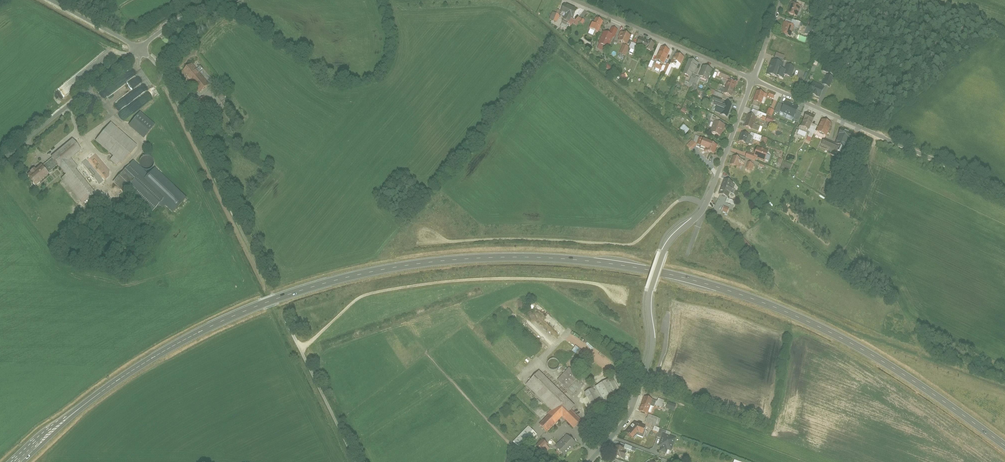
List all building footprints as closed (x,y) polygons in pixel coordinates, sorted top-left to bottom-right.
[(576,6),(565,2),(561,12),(564,13),(562,19),(573,24),(575,19),(571,18),(576,6)] [(795,4),(790,2),(787,13),(797,17),(800,6),(795,4)] [(556,13),(552,12),(549,19),(556,22),(559,15),(558,14),(556,13)] [(598,33),(603,21),(595,18),(593,23),(591,22),(589,29),(598,33)] [(794,25),(784,22),(780,33),(790,37),(794,25)] [(615,37),(618,29),(611,27),(608,34),(613,36),(615,37)] [(630,35),(621,31),(618,37),(619,38),(618,41),(626,44),(630,35)] [(608,34),(603,32),(598,44),(608,48),(613,36),(608,34)] [(654,44),(640,38),(636,45),(651,52),(654,44)] [(629,48),(623,45),(619,55),(624,57),(629,48)] [(669,50),(661,47),(656,60),(663,63),(669,50)] [(684,57),(674,53),(670,63),(672,64),(673,62),(680,65),(684,57)] [(784,56),(776,53),(774,60),(782,63),(784,56)] [(698,62),(689,59),(683,74),(692,77),(693,74),(698,62)] [(774,60),(772,59),(766,74),(778,78),(779,77),(783,78),(784,75),(783,75),(784,70),(781,69),(783,63),(782,63),(774,60)] [(209,85),(191,64),(181,73),(198,93),(209,85)] [(667,64),(663,73),(668,76),(672,66),(667,64)] [(794,67),(786,64),(784,70),(783,75),(784,75),(790,77),(794,67)] [(712,70),(703,66),(698,76),(708,80),(712,70)] [(728,76),(718,71),(716,75),(726,80),(728,76)] [(688,86),(692,87),(696,77),(696,75),(693,74),(692,77),(688,86)] [(833,77),(826,75),(822,85),(828,87),(833,77)] [(700,79),(696,77),(692,87),(696,89),(700,79)] [(736,83),(728,80),(723,93),(731,96),(736,83)] [(824,87),(813,82),(809,92),(812,93),(811,95),(816,97),(817,95),(820,97),(824,87)] [(144,83),(113,105),(118,111),(149,89),(144,83)] [(764,92),(757,90),(753,100),(760,103),(762,97),(764,92)] [(723,95),(715,92),(713,97),(721,100),(723,95)] [(204,97),(199,101),(205,109),(211,105),(204,97)] [(727,118),(731,105),(724,102),(723,105),(722,110),(721,114),(720,115),(727,118)] [(798,107),(785,102),(781,112),(794,117),(798,107)] [(765,120),(766,115),(752,110),(750,115),(756,117),(765,120)] [(154,125),(139,113),(127,126),(143,139),(154,125)] [(815,117),(806,113),(801,126),(809,130),(815,117)] [(750,115),(747,114),(743,126),(751,129),(753,124),(756,117),(750,115)] [(831,123),(822,119),(816,131),(826,136),(831,123)] [(725,125),(714,121),(710,132),(721,136),(725,125)] [(136,146),(109,123),(94,141),(112,156),(109,160),(115,165),(118,161),(121,164),(136,146)] [(689,129),(684,124),(679,129),(685,134),(689,129)] [(849,139),(852,132),(842,127),(838,134),(846,137),(849,139)] [(750,135),(741,132),(738,141),(752,146),(754,139),(755,137),(750,135)] [(760,141),(762,136),(751,133),(750,135),(755,137),(754,139),(760,141)] [(842,146),(846,137),(838,134),(834,143),(839,145),(842,146)] [(56,150),(68,140),(66,137),(54,147),(56,150)] [(834,143),(824,138),(822,143),(830,147),(837,150),(839,145),(834,143)] [(711,142),(702,139),(700,145),(700,147),(706,149),(708,150),(710,144),(711,142)] [(49,157),(50,159),(55,166),(56,168),(57,167),(69,158),(79,151),(71,140),(49,157)] [(697,144),(692,140),(687,145),(691,150),(697,144)] [(717,146),(710,144),(708,150),(706,149),(706,151),(714,154),(717,146)] [(768,151),(757,147),(754,155),(753,157),(756,158),(764,161),(768,151)] [(830,147),(828,153),(835,156),(837,150),(830,147)] [(745,161),(733,156),(730,165),(740,168),(741,164),(744,164),(745,161)] [(81,203),(93,194),(74,170),(77,168),(69,158),(57,167),(63,176),(61,177),(81,203)] [(55,166),(50,159),(40,167),(45,174),(55,166)] [(187,198),(154,168),(147,175),(131,161),(112,182),(122,191),(124,188),(151,212),(158,205),(162,208),(164,206),(172,213),(187,198)] [(28,173),(25,175),(34,187),(40,182),(39,181),(46,175),(45,174),(40,167),(39,165),(33,169),(32,168),(27,172),(28,173)] [(733,182),(724,179),(718,195),(728,198),(729,193),(734,194),(735,190),(733,189),(735,185),(733,184),(733,182)] [(737,240),(743,245),(746,241),(741,236),(737,240)] [(551,370),(559,366),(554,358),(546,362),(551,370)] [(569,368),(557,379),(567,389),(578,377),(569,368)] [(549,415),(539,425),(547,433),(562,417),(573,428),(580,420),(570,410),(575,405),(539,370),(524,384),(550,410),(547,413),(549,415)] [(621,394),(612,377),(585,392),(594,409),(621,394)] [(644,398),(640,411),(648,413),(650,406),(655,407),(655,405),(661,407),(664,401),(659,399),(658,402),(644,398)] [(665,408),(673,411),(675,404),(667,402),(665,408)] [(635,421),(625,432),(633,438),(638,433),(642,435),(646,426),(635,421)] [(528,426),(512,441),(518,447),(524,442),(527,444),(536,435),(528,426)] [(671,450),(676,438),(669,436),(670,432),(660,428),(656,437),(661,439),(658,446),(661,447),(660,451),(666,453),(667,449),(671,450)] [(576,444),(567,435),(555,447),(564,456),(576,444)] [(549,449),(541,440),(533,448),(540,457),(549,449)] [(625,448),(615,445),(612,456),(619,458),(619,455),(624,457),(626,451),(624,451),(625,448)]
